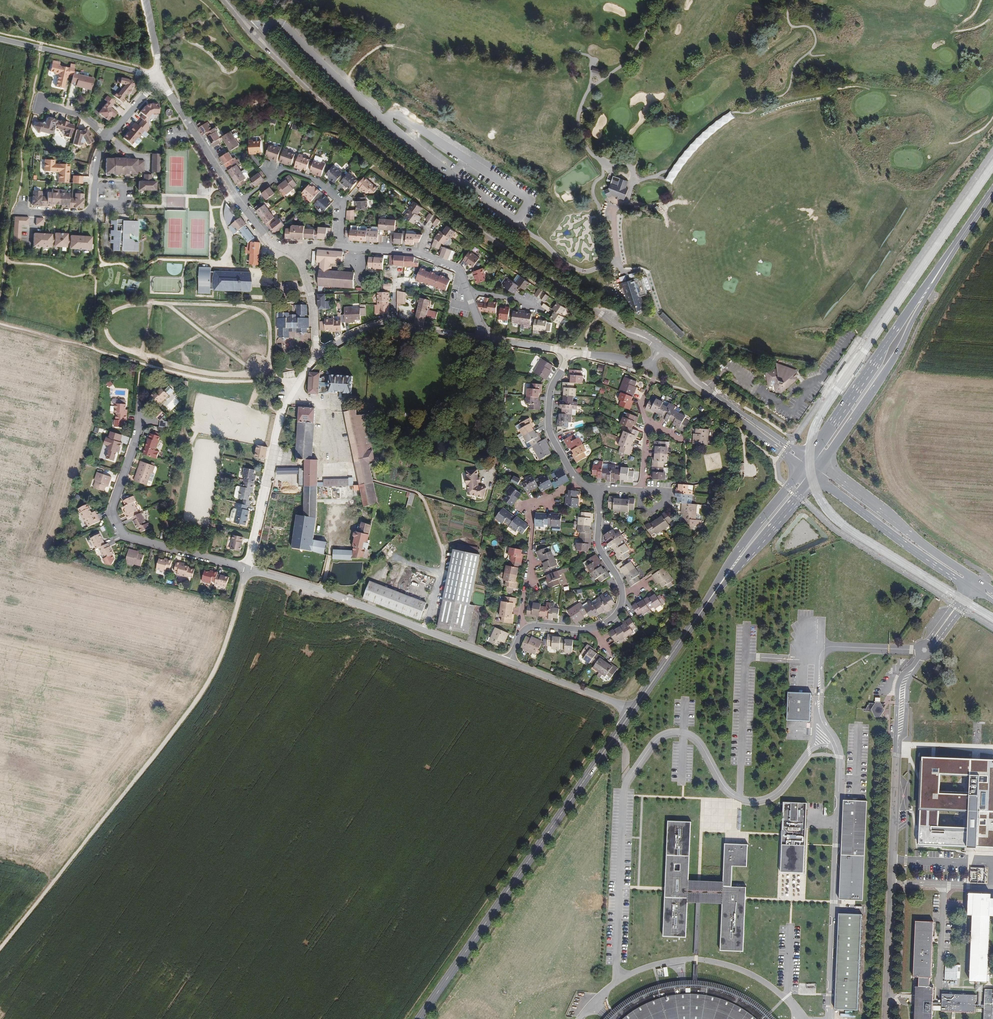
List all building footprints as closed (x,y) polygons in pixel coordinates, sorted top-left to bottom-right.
[(72,63),(67,62),(68,59),(63,58),(63,59),(53,57),(45,56),(43,63),(49,64),(48,66),(52,67),(50,78),(58,80),(60,68),(61,65),(62,65),(66,66),(65,75),(70,76),(69,77),(85,80),(87,69),(72,66),(72,63)] [(104,90),(101,87),(98,91),(101,93),(96,100),(97,100),(93,105),(102,112),(105,107),(107,109),(111,104),(104,99),(104,100),(102,99),(104,96),(105,97),(108,93),(113,97),(118,90),(116,89),(120,84),(123,81),(123,80),(127,75),(125,72),(121,71),(121,70),(111,68),(110,73),(113,74),(112,76),(113,78),(114,80),(111,84),(109,83),(104,90)] [(101,93),(98,91),(89,102),(93,105),(97,100),(96,100),(101,93)] [(143,116),(141,119),(141,120),(143,121),(138,127),(135,125),(129,132),(127,134),(128,135),(124,140),(132,147),(134,144),(138,147),(142,142),(138,139),(144,132),(146,134),(149,130),(149,127),(149,126),(147,124),(149,122),(149,121),(147,120),(150,116),(153,114),(158,114),(158,105),(157,105),(157,104),(156,102),(152,102),(151,104),(151,105),(150,105),(149,106),(148,105),(145,107),(146,108),(144,108),(140,114),(143,116)] [(49,127),(50,121),(57,123),(57,125),(59,127),(61,128),(60,129),(66,130),(67,125),(68,125),(69,118),(65,117),(63,117),(64,115),(56,113),(56,115),(52,114),(52,113),(49,112),(49,111),(44,110),(42,111),(40,117),(39,115),(37,116),(34,116),(29,119),(33,126),(36,125),(45,127),(45,126),(49,127)] [(672,168),(666,180),(673,183),(677,176),(680,170),(686,163),(690,157),(696,150),(702,144),(708,138),(714,132),(721,128),(727,123),(735,118),(730,111),(719,119),(708,127),(699,136),(688,148),(679,157),(672,168)] [(198,115),(192,118),(193,121),(192,122),(198,130),(204,126),(206,124),(202,116),(200,118),(198,115)] [(206,124),(204,126),(206,128),(202,131),(206,138),(213,134),(215,132),(211,126),(212,124),(210,121),(206,124)] [(76,125),(71,124),(68,139),(73,140),(74,136),(78,137),(81,135),(83,138),(88,135),(82,124),(78,126),(78,124),(76,125)] [(226,125),(218,131),(222,138),(230,133),(233,131),(233,129),(232,126),(230,126),(228,128),(226,125)] [(222,138),(221,138),(226,145),(234,140),(230,133),(222,138)] [(248,134),(244,134),(244,138),(245,149),(248,149),(248,147),(252,147),(257,147),(256,135),(248,136),(248,134)] [(272,143),(265,140),(261,150),(265,152),(268,152),(267,154),(272,156),(277,143),(273,141),(272,143)] [(291,150),(279,145),(275,157),(282,159),(283,158),(287,159),(288,157),(288,155),(291,156),(292,151),(291,150)] [(226,159),(231,155),(230,152),(228,153),(224,146),(222,148),(215,151),(219,158),(224,156),(226,159)] [(306,155),(306,154),(299,152),(299,150),(295,149),(290,162),(295,164),(296,162),(298,163),(302,165),(305,159),(306,155)] [(318,171),(322,158),(317,156),(318,153),(314,151),(311,150),(306,166),(310,167),(313,168),(313,170),(318,171)] [(51,153),(41,153),(41,164),(51,165),(51,164),(56,165),(55,175),(65,175),(66,163),(64,163),(64,161),(66,161),(66,157),(56,156),(56,157),(51,157),(51,153)] [(152,153),(152,172),(160,172),(161,153),(152,153)] [(226,159),(222,161),(228,172),(236,166),(232,159),(233,158),(231,155),(226,159)] [(137,170),(145,170),(145,159),(138,158),(138,157),(126,157),(114,156),(114,157),(106,157),(106,172),(114,172),(114,173),(126,173),(126,175),(130,175),(130,172),(137,172),(137,170)] [(337,165),(336,166),(330,161),(324,168),(326,171),(329,173),(328,174),(332,178),(336,173),(338,176),(337,177),(342,181),(343,180),(345,182),(348,184),(355,176),(349,171),(350,169),(347,167),(344,170),(341,167),(337,165)] [(236,166),(228,172),(234,182),(240,178),(239,175),(241,173),(236,166)] [(256,170),(258,169),(256,166),(245,175),(250,181),(259,174),(256,170)] [(626,176),(619,173),(616,180),(610,179),(607,184),(601,187),(603,191),(611,190),(616,191),(615,193),(618,194),(619,192),(623,193),(626,183),(624,182),(626,176)] [(152,174),(144,174),(144,179),(142,179),(142,181),(139,181),(139,190),(156,190),(156,181),(153,181),(154,180),(152,180),(152,174)] [(278,187),(283,193),(287,191),(288,193),(294,189),(293,188),(297,185),(291,175),(283,180),(284,182),(278,187)] [(379,189),(365,177),(358,185),(361,188),(363,190),(368,193),(369,192),(371,194),(376,193),(379,189)] [(304,195),(307,197),(316,186),(313,183),(312,184),(310,182),(305,179),(298,188),(305,193),(304,195)] [(45,185),(44,190),(44,199),(49,199),(49,197),(51,197),(60,197),(62,197),(62,200),(66,200),(67,190),(67,186),(63,186),(63,183),(49,182),(49,185),(45,185)] [(268,183),(261,188),(263,190),(264,192),(262,194),(267,199),(275,193),(270,186),(268,183)] [(39,184),(30,184),(30,199),(42,199),(43,190),(39,189),(39,184)] [(69,190),(68,200),(81,200),(81,186),(72,185),(72,190),(69,190)] [(321,207),(326,201),(328,198),(325,196),(323,194),(325,193),(320,189),(310,200),(314,203),(315,202),(321,207)] [(355,200),(355,209),(368,209),(369,209),(369,201),(366,201),(366,197),(359,197),(358,200),(355,200)] [(249,203),(266,225),(268,223),(271,227),(278,222),(280,220),(275,213),(274,215),(270,217),(269,216),(268,214),(270,213),(260,199),(257,201),(256,199),(255,198),(249,203)] [(403,213),(413,220),(416,216),(418,217),(420,213),(417,211),(422,204),(413,198),(408,204),(409,205),(403,213)] [(227,211),(227,214),(227,216),(227,217),(227,220),(228,223),(229,226),(234,235),(239,232),(247,244),(246,245),(246,255),(250,255),(258,263),(259,245),(246,227),(247,226),(246,225),(245,223),(243,218),(240,220),(231,202),(230,202),(233,207),(228,209),(227,211)] [(354,212),(355,210),(347,210),(346,215),(346,219),(354,219),(354,215),(354,212)] [(357,221),(348,221),(348,225),(348,236),(364,237),(365,232),(368,233),(368,237),(376,238),(380,238),(380,232),(380,225),(393,226),(394,216),(386,215),(378,215),(377,228),(369,227),(369,224),(366,224),(365,224),(365,227),(357,226),(357,223),(357,221)] [(28,224),(29,216),(14,216),(13,241),(21,242),(21,224),(28,224)] [(138,221),(122,221),(122,224),(116,224),(116,221),(113,221),(113,231),(110,230),(110,233),(113,233),(113,251),(119,251),(119,246),(122,247),(122,251),(139,251),(139,242),(134,242),(134,241),(133,240),(132,239),(131,239),(129,239),(129,234),(130,233),(131,233),(132,233),(133,233),(133,234),(134,235),(134,236),(135,236),(136,237),(137,236),(138,221)] [(301,235),(301,233),(314,234),(324,234),(324,230),(327,231),(328,223),(315,222),(315,226),(312,226),(311,225),(301,225),(301,221),(298,221),(289,221),(287,222),(287,224),(283,224),(283,234),(301,235)] [(432,243),(439,246),(440,243),(442,240),(448,244),(452,243),(453,241),(453,237),(450,235),(455,228),(447,222),(442,229),(440,228),(435,235),(433,240),(432,243)] [(53,237),(53,239),(66,239),(66,238),(66,229),(66,226),(54,225),(53,229),(53,237)] [(33,226),(32,239),(50,240),(50,237),(50,228),(50,227),(33,226)] [(400,235),(404,235),(404,241),(412,241),(413,238),(417,238),(420,231),(418,231),(417,231),(414,231),(414,228),(412,227),(405,226),(405,227),(401,227),(401,229),(393,229),(393,231),(389,231),(389,233),(388,239),(400,240),(400,235)] [(90,228),(69,227),(69,229),(69,238),(69,240),(90,241),(90,228)] [(444,244),(440,253),(450,257),(450,256),(452,255),(455,250),(454,249),(454,248),(444,244)] [(316,283),(316,289),(321,289),(321,283),(351,285),(353,269),(328,267),(328,265),(330,265),(331,263),(329,263),(329,260),(336,260),(336,259),(341,259),(341,256),(344,256),(344,254),(341,253),(342,249),(316,247),(315,259),(319,259),(319,267),(317,267),(316,283)] [(469,248),(463,258),(473,264),(479,255),(469,248)] [(373,266),(382,266),(383,254),(374,253),(374,254),(368,254),(367,264),(373,264),(373,266)] [(421,265),(421,259),(414,258),(414,255),(404,254),(389,253),(388,262),(393,263),(401,263),(403,263),(407,263),(410,263),(413,264),(421,265)] [(446,291),(450,279),(425,270),(426,268),(420,266),(415,281),(446,291)] [(212,268),(200,267),(199,294),(211,294),(211,290),(214,290),(215,292),(252,293),(254,281),(253,273),(212,272),(212,268)] [(482,268),(472,272),(473,275),(476,283),(486,280),(482,268)] [(634,305),(643,302),(641,295),(638,286),(636,277),(642,276),(640,272),(625,276),(627,284),(629,285),(630,288),(629,288),(630,293),(631,293),(633,300),(632,300),(634,305)] [(504,287),(510,291),(515,295),(518,293),(518,291),(517,290),(519,287),(525,291),(530,284),(518,275),(513,282),(510,280),(504,287)] [(644,284),(642,276),(636,277),(638,286),(644,284)] [(641,295),(647,293),(644,284),(638,286),(641,295)] [(396,289),(396,306),(404,307),(405,294),(412,295),(412,292),(396,289)] [(374,302),(374,311),(379,311),(388,311),(388,299),(389,299),(389,290),(377,290),(377,302),(374,302)] [(326,292),(316,292),(317,308),(325,307),(333,306),(332,301),(327,300),(326,292)] [(641,295),(643,302),(649,300),(647,293),(641,295)] [(428,296),(421,294),(413,322),(423,324),(425,315),(437,318),(438,310),(428,307),(431,297),(428,296)] [(482,311),(496,313),(498,302),(489,301),(488,304),(483,304),(482,311)] [(557,302),(553,309),(555,311),(550,318),(559,324),(564,318),(561,315),(566,309),(557,302)] [(300,305),(298,305),(298,314),(298,319),(289,319),(289,315),(289,312),(279,312),(279,313),(279,328),(281,328),(281,338),(283,338),(283,339),(285,341),(287,341),(288,339),(288,338),(291,338),(291,333),(300,333),(300,335),(302,335),(302,337),(303,338),(305,338),(306,336),(306,335),(309,335),(309,331),(311,331),(310,318),(306,318),(306,315),(308,315),(307,305),(305,305),(305,304),(303,303),(301,303),(300,304),(300,305)] [(344,310),(344,320),(352,320),(352,318),(355,318),(359,318),(359,314),(364,314),(364,307),(359,307),(359,306),(352,306),(352,305),(344,305),(344,307),(344,310)] [(509,319),(511,305),(506,305),(506,307),(501,306),(501,308),(500,314),(499,317),(505,318),(509,319)] [(683,331),(686,328),(664,307),(662,310),(683,331)] [(518,311),(513,311),(512,322),(531,325),(532,313),(529,313),(528,313),(528,311),(520,310),(519,310),(518,311)] [(323,320),(317,321),(318,329),(329,328),(332,328),(333,330),(340,329),(340,319),(332,319),(332,318),(323,318),(323,320)] [(535,320),(534,330),(545,331),(546,321),(535,320)] [(541,358),(533,372),(546,379),(551,372),(549,371),(553,365),(541,358)] [(798,380),(796,370),(776,362),(777,368),(765,370),(768,387),(774,386),(775,391),(782,394),(784,389),(791,388),(794,381),(798,380)] [(578,408),(573,408),(574,398),(569,397),(569,392),(572,392),(573,384),(570,384),(570,379),(579,379),(579,372),(576,372),(577,366),(565,366),(565,371),(567,371),(566,379),(559,378),(558,384),(560,384),(559,397),(557,397),(556,405),(559,405),(558,410),(555,410),(555,417),(553,417),(553,422),(565,423),(564,425),(564,427),(581,422),(579,416),(571,418),(568,418),(568,411),(577,411),(578,408)] [(321,381),(318,381),(319,373),(310,372),(308,374),(306,394),(321,395),(329,391),(330,393),(337,394),(337,392),(344,393),(345,395),(353,395),(354,378),(330,376),(330,377),(321,378),(321,381)] [(633,385),(631,384),(633,377),(625,374),(622,372),(616,387),(618,388),(615,395),(618,396),(616,401),(627,405),(629,400),(627,400),(633,385)] [(529,410),(540,410),(541,405),(539,405),(540,390),(542,390),(542,385),(530,384),(530,389),(527,389),(526,404),(529,405),(529,410)] [(162,390),(158,386),(154,391),(152,390),(146,397),(153,404),(161,397),(161,399),(166,394),(166,393),(162,390)] [(648,394),(643,404),(648,407),(649,405),(660,411),(660,413),(666,416),(667,414),(672,417),(671,419),(678,422),(677,423),(683,426),(688,416),(683,414),(684,411),(677,407),(672,405),(674,401),(662,396),(661,397),(654,394),(653,396),(648,394)] [(109,400),(111,400),(111,410),(113,410),(113,417),(123,417),(124,410),(122,410),(122,401),(123,398),(121,397),(110,396),(109,397),(109,400)] [(166,405),(171,409),(179,402),(174,396),(168,402),(169,403),(166,405)] [(311,409),(307,409),(297,408),(296,425),(312,426),(311,409)] [(159,409),(153,415),(159,420),(165,415),(159,409)] [(618,420),(626,423),(624,428),(622,427),(616,441),(619,442),(617,447),(623,449),(628,451),(630,446),(628,446),(633,431),(635,432),(637,427),(630,424),(633,417),(634,418),(636,413),(625,409),(623,414),(621,413),(618,420)] [(369,451),(363,416),(357,417),(356,411),(346,413),(358,485),(362,509),(378,506),(374,481),(371,463),(375,462),(373,450),(369,451)] [(538,438),(530,425),(532,424),(529,419),(516,427),(518,431),(519,431),(521,434),(518,436),(519,440),(523,437),(528,444),(530,443),(540,461),(552,455),(548,448),(549,447),(545,440),(542,442),(539,437),(538,438)] [(692,438),(707,439),(707,424),(695,423),(694,430),(692,430),(692,438)] [(302,460),(312,459),(312,426),(296,425),(296,447),(296,459),(297,459),(300,460),(302,460)] [(120,434),(109,430),(106,437),(104,436),(102,442),(106,444),(104,449),(106,449),(103,457),(111,459),(114,450),(115,447),(117,447),(119,441),(117,441),(120,434)] [(584,447),(576,434),(574,435),(571,430),(561,436),(564,441),(565,440),(573,453),(571,454),(574,458),(584,452),(582,448),(584,447)] [(152,434),(150,433),(145,447),(143,454),(156,459),(158,452),(155,450),(160,437),(156,435),(152,434)] [(664,476),(664,468),(666,468),(666,463),(662,462),(662,457),(665,457),(666,443),(667,443),(667,437),(652,436),(652,441),(653,441),(652,457),(651,456),(650,467),(652,467),(651,475),(664,476)] [(265,457),(267,447),(254,445),(253,454),(265,457)] [(304,486),(303,516),(317,518),(317,487),(318,460),(312,459),(302,460),(304,468),(300,468),(277,469),(276,474),(297,474),(299,486),(304,486)] [(152,466),(138,461),(135,470),(137,471),(134,478),(133,477),(131,482),(145,486),(146,482),(145,482),(148,474),(149,474),(152,466)] [(608,482),(612,482),(616,482),(616,481),(629,482),(629,483),(635,483),(635,472),(630,472),(630,469),(622,468),(617,467),(617,466),(604,465),(604,463),(597,462),(595,464),(594,476),(599,477),(599,479),(608,480),(608,482)] [(252,470),(242,468),(241,477),(243,477),(242,487),(236,486),(234,497),(241,499),(240,503),(238,502),(235,502),(234,506),(237,507),(237,508),(233,507),(231,510),(230,516),(231,520),(234,520),(234,521),(246,523),(249,508),(246,508),(247,504),(248,504),(250,492),(250,487),(252,488),(254,478),(251,478),(251,474),(252,474),(252,470)] [(568,478),(562,469),(555,474),(556,476),(553,478),(558,486),(561,484),(561,483),(568,478)] [(101,473),(96,471),(94,478),(96,479),(93,489),(102,492),(105,483),(107,484),(110,476),(106,474),(104,474),(101,473)] [(478,485),(476,474),(467,474),(470,494),(485,497),(486,488),(478,485)] [(527,493),(530,491),(530,489),(538,485),(542,491),(544,490),(544,488),(552,484),(547,475),(539,479),(540,481),(537,483),(532,475),(524,480),(525,482),(522,484),(521,482),(520,482),(521,480),(514,477),(512,482),(521,487),(523,486),(527,493)] [(318,483),(318,487),(354,486),(353,477),(349,478),(348,479),(324,479),(324,482),(318,483)] [(675,484),(674,492),(677,492),(677,498),(681,498),(681,506),(683,506),(682,513),(685,514),(684,520),(697,520),(697,519),(700,520),(701,514),(695,514),(695,510),(696,499),(687,498),(687,493),(691,493),(692,480),(677,479),(677,484),(675,484)] [(505,501),(513,507),(516,502),(515,501),(521,494),(512,487),(506,495),(508,496),(505,501)] [(567,507),(578,508),(579,499),(577,498),(577,495),(578,495),(578,492),(569,491),(569,494),(566,494),(566,498),(568,498),(567,507)] [(128,511),(131,518),(137,516),(141,513),(136,502),(138,501),(135,495),(126,499),(129,504),(127,505),(129,510),(128,511)] [(609,497),(608,508),(614,509),(613,511),(629,512),(629,510),(634,510),(635,499),(630,499),(630,500),(615,499),(615,497),(609,497)] [(93,511),(90,501),(80,504),(81,508),(78,509),(81,519),(82,518),(85,526),(97,522),(94,514),(93,515),(92,511),(93,511)] [(656,529),(669,521),(668,518),(672,515),(665,506),(661,509),(661,510),(649,519),(648,518),(644,521),(650,530),(655,527),(656,529)] [(576,529),(578,529),(577,540),(575,540),(574,547),(587,548),(587,540),(589,541),(590,530),(588,529),(589,515),(591,515),(591,509),(580,508),(580,513),(577,513),(576,517),(573,517),(573,521),(576,521),(576,529)] [(502,509),(495,518),(503,524),(504,522),(509,526),(517,532),(518,530),(523,534),(529,525),(524,522),(523,523),(510,513),(509,514),(502,509)] [(141,513),(137,516),(142,526),(143,525),(146,531),(154,526),(152,521),(150,521),(145,511),(141,513)] [(563,516),(553,515),(553,513),(550,513),(550,514),(545,514),(545,516),(536,515),(535,525),(545,526),(545,524),(549,524),(549,523),(552,523),(552,525),(562,526),(563,516)] [(317,519),(297,516),(292,549),(325,554),(327,542),(314,541),(317,519)] [(366,561),(371,558),(372,552),(363,551),(365,543),(365,541),(369,523),(361,522),(358,532),(351,531),(349,540),(350,540),(350,546),(351,546),(350,550),(342,549),(341,558),(366,561)] [(620,564),(629,577),(628,578),(631,582),(640,576),(637,572),(639,570),(630,557),(628,559),(625,554),(629,552),(626,547),(628,546),(624,539),(622,540),(619,536),(623,533),(618,527),(615,529),(611,525),(604,530),(606,535),(604,536),(609,543),(611,542),(618,552),(617,553),(620,558),(616,561),(619,565),(620,564)] [(90,539),(96,551),(99,549),(104,560),(103,561),(105,565),(112,567),(114,561),(112,556),(113,556),(108,545),(104,547),(98,535),(90,539)] [(244,538),(235,536),(232,549),(241,551),(244,538)] [(545,544),(534,549),(536,554),(538,553),(544,566),(542,567),(548,579),(546,580),(548,585),(559,581),(556,576),(559,575),(558,571),(562,569),(561,566),(555,568),(553,564),(556,562),(549,548),(547,549),(545,544)] [(515,581),(513,580),(516,565),(518,566),(520,555),(518,554),(520,547),(507,545),(506,552),(508,553),(507,563),(504,563),(502,570),(498,569),(497,573),(501,574),(501,578),(504,578),(503,583),(506,584),(511,585),(514,585),(515,581)] [(478,550),(459,546),(458,553),(471,555),(477,556),(478,550)] [(136,550),(127,548),(124,563),(132,565),(132,563),(141,565),(143,555),(135,553),(136,550)] [(333,557),(341,558),(342,549),(334,548),(333,557)] [(606,568),(605,568),(601,562),(596,556),(598,555),(595,551),(582,559),(585,563),(586,563),(594,575),(597,574),(600,578),(609,572),(606,568)] [(468,603),(468,602),(477,556),(471,555),(458,553),(449,599),(468,603)] [(169,571),(171,562),(164,560),(164,562),(157,560),(155,569),(164,571),(165,570),(169,571)] [(673,575),(665,562),(652,571),(657,577),(659,576),(663,582),(666,580),(668,583),(673,580),(671,576),(673,575)] [(192,578),(194,571),(187,569),(188,568),(183,567),(179,566),(179,564),(176,563),(173,571),(177,572),(176,574),(185,577),(185,576),(192,578)] [(216,582),(216,584),(227,586),(229,578),(218,575),(219,573),(215,572),(215,574),(206,572),(204,581),(213,583),(214,581),(216,582)] [(370,581),(364,598),(420,620),(427,603),(370,581)] [(655,602),(656,604),(663,600),(662,599),(661,598),(664,596),(660,590),(658,592),(657,591),(655,589),(649,593),(648,592),(638,599),(637,598),(632,601),(637,609),(638,610),(643,608),(644,610),(651,605),(650,604),(655,602)] [(587,609),(590,613),(594,610),(596,612),(604,607),(605,609),(611,604),(610,603),(615,599),(609,591),(604,595),(602,591),(591,598),(590,596),(586,598),(589,602),(584,605),(587,609)] [(499,599),(498,614),(500,614),(500,620),(511,621),(512,616),(510,616),(512,600),(514,600),(514,595),(503,594),(502,599),(499,599)] [(582,601),(580,598),(567,608),(576,620),(582,615),(581,613),(587,609),(584,605),(582,601)] [(464,624),(468,603),(449,599),(445,621),(464,624)] [(526,613),(531,613),(531,612),(544,614),(544,616),(551,617),(552,615),(557,615),(558,605),(552,604),(553,601),(545,600),(545,604),(540,603),(540,601),(532,600),(532,602),(527,602),(526,613)] [(468,603),(464,624),(445,621),(444,627),(463,630),(462,631),(473,633),(478,605),(468,602),(468,603)] [(326,606),(320,604),(317,614),(323,616),(326,606)] [(627,618),(615,626),(614,625),(609,628),(615,638),(620,635),(622,636),(634,628),(633,626),(637,623),(631,614),(626,617),(627,618)] [(504,639),(507,631),(493,625),(488,640),(499,645),(502,638),(504,639)] [(553,632),(547,632),(546,643),(552,643),(552,646),(559,646),(559,645),(565,646),(565,648),(573,649),(574,637),(573,637),(566,636),(566,635),(553,634),(553,632)] [(524,635),(519,647),(529,650),(528,653),(532,654),(533,652),(534,652),(536,646),(537,647),(540,641),(538,641),(539,639),(532,636),(531,638),(524,635)] [(614,671),(616,668),(618,665),(614,662),(613,663),(601,654),(601,653),(591,645),(591,644),(587,641),(581,650),(585,653),(584,656),(590,660),(591,659),(595,662),(594,664),(600,668),(596,675),(599,676),(601,673),(604,675),(608,671),(612,674),(614,671)] [(808,694),(786,694),(786,699),(785,722),(808,723),(808,694)] [(881,698),(876,698),(876,705),(870,704),(864,710),(864,711),(874,712),(876,716),(880,716),(884,711),(881,704),(881,698)] [(976,758),(927,755),(923,843),(971,845),(992,845),(992,759),(976,758)] [(867,802),(844,801),(842,846),(840,901),(863,902),(867,802)] [(804,806),(781,805),(780,834),(779,873),(802,874),(803,845),(804,806)] [(679,824),(667,823),(665,890),(662,938),(686,939),(687,904),(697,904),(720,905),(718,952),(742,953),(744,898),(745,884),(730,883),(731,865),(745,866),(746,846),(723,846),(721,883),(698,882),(688,882),(691,824),(679,824)] [(970,867),(970,883),(987,884),(988,867),(970,867)] [(992,916),(992,899),(991,899),(991,895),(970,894),(969,916),(973,916),(971,982),(986,983),(988,983),(990,916),(992,916)] [(861,916),(838,915),(834,1009),(857,1010),(861,916)] [(917,922),(915,977),(920,977),(919,986),(916,986),(915,1018),(933,1018),(933,1005),(933,1003),(934,987),(931,986),(934,922),(917,922)] [(960,965),(947,965),(947,980),(960,980),(960,965)] [(772,1015),(769,1013),(766,1010),(760,1005),(754,1000),(747,996),(740,992),(733,989),(725,986),(718,984),(710,982),(702,981),(694,980),(688,980),(683,980),(678,981),(673,981),(669,982),(664,983),(659,984),(652,986),(645,989),(638,992),(631,996),(625,1000),(619,1005),(613,1010),(607,1015),(603,1018),(775,1018),(772,1015)] [(986,989),(986,1005),(985,1008),(985,1018),(992,1018),(992,989),(986,989)] [(976,995),(942,994),(942,1003),(942,1006),(942,1011),(975,1013),(976,1007),(976,1005),(976,995)]
